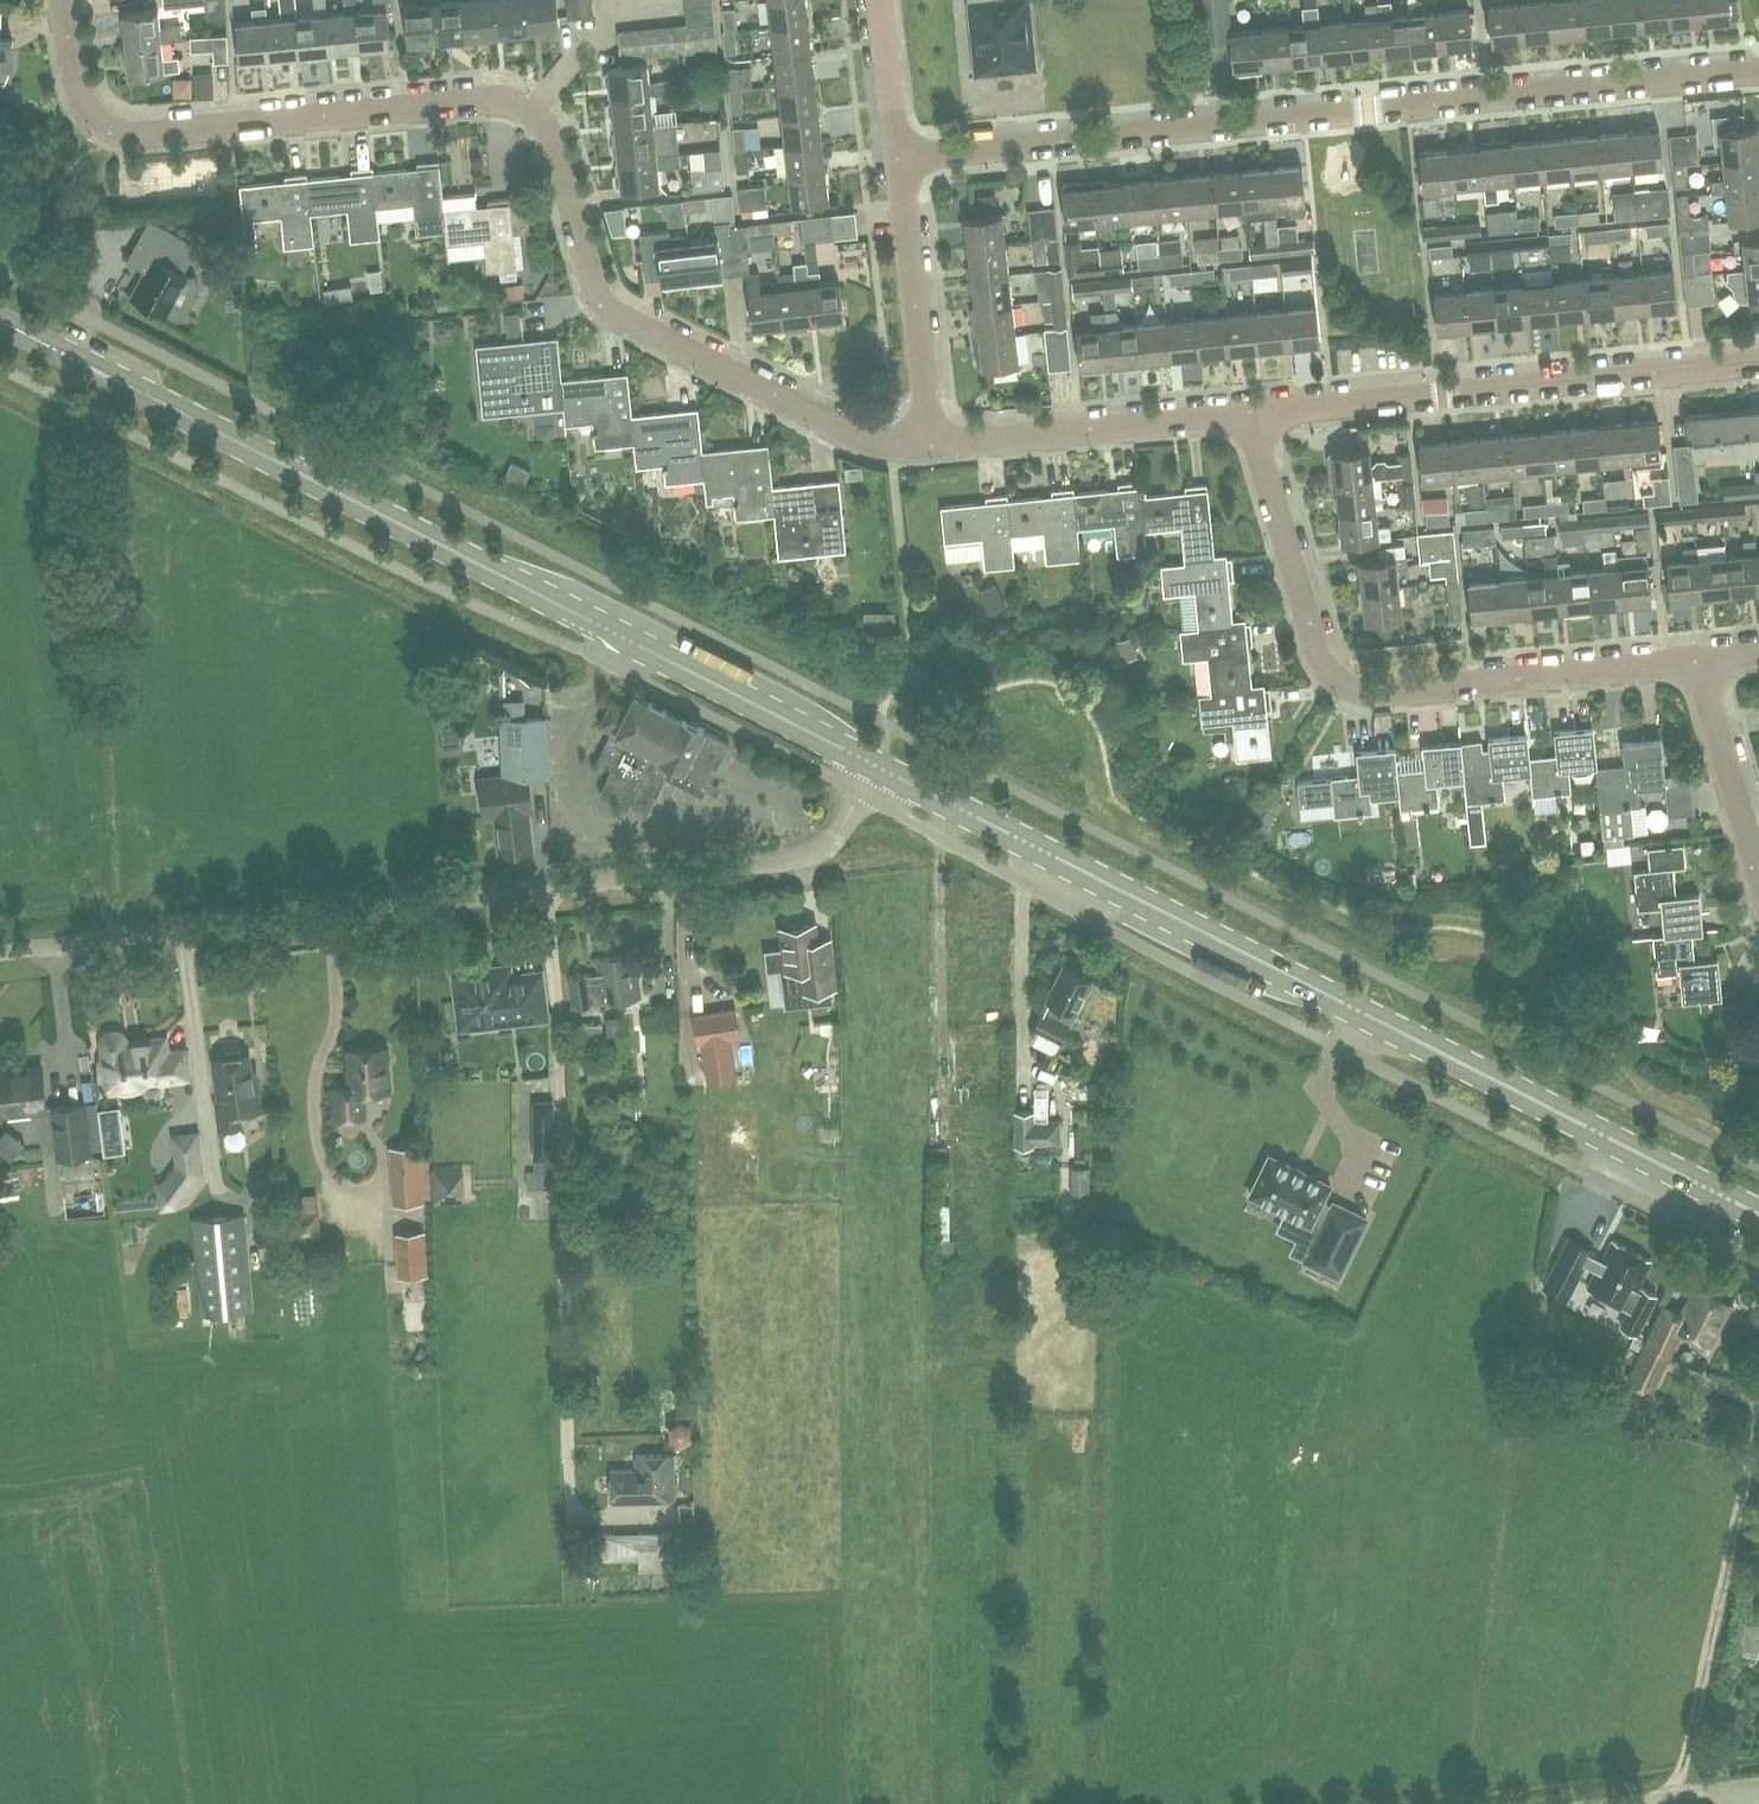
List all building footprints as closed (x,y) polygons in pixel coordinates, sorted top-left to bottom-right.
[(164,8),(206,5),(206,4),(221,3),(221,0),(163,0),(164,8)] [(298,20),(299,20),(296,0),(280,0),(282,22),(267,24),(271,61),(302,58),(298,20)] [(302,58),(331,55),(328,17),(327,17),(326,0),(314,0),(315,19),(299,20),(298,20),(302,58)] [(331,55),(361,51),(358,14),(356,0),(343,0),(345,15),(328,17),(331,55)] [(361,51),(392,48),(387,9),(393,9),(392,0),(374,0),(376,12),(358,14),(361,51)] [(437,5),(436,0),(422,0),(423,6),(406,8),(410,46),(441,43),(437,5)] [(501,36),(497,0),(483,0),(466,2),(470,39),(501,36)] [(527,0),(497,0),(501,36),(530,33),(527,0)] [(530,33),(560,30),(557,0),(527,0),(530,33)] [(810,25),(807,0),(768,0),(771,29),(810,25)] [(967,0),(975,76),(1036,69),(1029,0),(967,0)] [(1232,32),(1228,0),(1198,0),(1203,41),(1231,39),(1230,32),(1232,32)] [(1523,41),(1552,37),(1548,0),(1519,3),(1523,41)] [(1582,34),(1578,0),(1549,0),(1548,0),(1552,37),(1582,34)] [(1611,31),(1608,0),(1578,0),(1582,34),(1611,31)] [(1641,28),(1638,0),(1608,0),(1611,31),(1641,28)] [(1670,25),(1668,0),(1638,0),(1641,28),(1670,25)] [(1685,28),(1688,25),(1688,23),(1700,22),(1698,0),(1668,0),(1670,25),(1671,26),(1674,29),(1685,28)] [(1714,21),(1717,24),(1733,22),(1737,17),(1735,0),(1698,0),(1700,22),(1714,21)] [(1414,51),(1410,14),(1392,16),(1391,1),(1378,2),(1383,54),(1414,51)] [(441,43),(470,39),(466,2),(437,5),(441,43)] [(1354,57),(1383,54),(1378,2),(1364,3),(1365,19),(1351,20),(1354,57)] [(1492,44),(1523,41),(1519,3),(1489,6),(1492,44)] [(594,4),(567,6),(569,20),(595,17),(594,4)] [(690,26),(714,24),(712,5),(686,8),(689,26),(690,26)] [(1324,60),(1320,23),(1318,5),(1302,7),(1304,25),(1290,26),(1293,63),(1294,63),(1296,68),(1310,67),(1311,62),(1324,60)] [(735,31),(737,31),(734,8),(722,9),(724,31),(735,31)] [(1440,11),(1444,48),(1474,45),(1470,9),(1440,11)] [(127,46),(161,42),(161,41),(182,39),(180,26),(160,29),(158,11),(123,14),(127,46)] [(1414,51),(1444,48),(1440,11),(1410,14),(1414,51)] [(1324,60),(1354,57),(1351,20),(1320,23),(1324,60)] [(241,64),(271,61),(267,24),(237,27),(241,64)] [(690,26),(693,52),(717,49),(714,24),(690,26)] [(775,61),(813,56),(810,25),(771,29),(775,61)] [(678,53),(693,52),(690,26),(689,26),(675,28),(678,53)] [(1264,66),(1293,63),(1290,26),(1261,29),(1264,66)] [(664,55),(678,53),(675,28),(661,29),(664,55)] [(651,56),(664,55),(661,29),(648,31),(651,56)] [(1252,67),(1264,66),(1261,29),(1232,32),(1230,32),(1231,39),(1234,69),(1235,69),(1237,74),(1251,72),(1252,67)] [(637,58),(651,56),(648,31),(634,32),(637,58)] [(737,53),(735,31),(724,31),(722,31),(725,54),(737,53)] [(622,60),(637,58),(634,32),(619,34),(622,60)] [(228,62),(227,35),(190,37),(191,52),(213,50),(214,63),(228,62)] [(13,39),(0,39),(0,81),(5,83),(11,68),(13,68),(13,39)] [(161,42),(127,46),(130,77),(165,73),(165,72),(180,71),(178,58),(163,58),(161,42)] [(779,92),(817,88),(813,56),(775,61),(779,92)] [(612,100),(650,96),(670,94),(669,81),(649,83),(647,66),(609,70),(609,72),(605,75),(606,85),(611,87),(612,100)] [(729,91),(741,90),(739,67),(727,69),(729,91)] [(218,92),(219,70),(203,70),(202,92),(218,92)] [(782,119),(820,115),(817,88),(779,92),(782,119)] [(729,91),(731,113),(744,112),(741,90),(729,91)] [(615,130),(676,124),(676,122),(653,124),(650,96),(612,100),(612,102),(608,105),(609,115),(614,117),(615,130)] [(785,147),(824,142),(820,115),(782,119),(785,147)] [(618,160),(679,154),(676,124),(615,130),(617,143),(613,146),(614,156),(618,158),(618,160)] [(1758,156),(1758,138),(1757,125),(1731,128),(1720,130),(1723,160),(1758,156)] [(735,153),(748,151),(745,129),(732,131),(735,153)] [(1628,132),(1632,169),(1662,166),(1658,129),(1628,132)] [(1602,172),(1632,169),(1628,132),(1598,134),(1602,172)] [(1672,166),(1684,164),(1699,163),(1696,132),(1669,135),(1672,166)] [(1572,175),(1602,172),(1598,134),(1568,137),(1572,175)] [(1542,178),(1572,175),(1568,137),(1538,140),(1542,178)] [(1512,181),(1508,143),(1507,143),(1507,141),(1505,139),(1495,140),(1493,143),(1493,145),(1479,146),(1483,184),(1484,184),(1486,201),(1499,200),(1497,182),(1512,181)] [(1512,181),(1542,178),(1538,140),(1508,143),(1512,181)] [(789,177),(827,172),(824,142),(785,147),(789,177)] [(1453,187),(1483,184),(1479,146),(1449,149),(1453,187)] [(1452,187),(1453,187),(1449,149),(1418,152),(1422,198),(1434,197),(1434,202),(1453,201),(1452,187)] [(748,151),(735,153),(737,175),(750,174),(748,151)] [(679,154),(618,160),(620,173),(616,176),(617,186),(621,188),(622,190),(660,186),(658,168),(680,166),(679,154)] [(1712,191),(1758,186),(1758,156),(1723,160),(1725,179),(1710,180),(1712,191)] [(447,232),(444,198),(440,162),(419,164),(419,169),(374,174),(377,209),(415,205),(418,235),(447,232)] [(1684,164),(1672,166),(1674,186),(1686,185),(1684,164)] [(1270,168),(1275,216),(1277,216),(1276,211),(1285,210),(1286,212),(1287,215),(1304,213),(1305,209),(1300,165),(1270,168)] [(724,187),(722,167),(691,170),(692,185),(693,191),(724,187)] [(1247,219),(1275,216),(1270,168),(1241,171),(1245,208),(1246,208),(1247,219)] [(377,209),(374,174),(373,169),(351,171),(352,175),(307,180),(311,215),(347,212),(350,241),(380,238),(377,209)] [(1215,211),(1245,208),(1241,171),(1211,174),(1215,211)] [(792,206),(831,201),(827,172),(789,177),(792,206)] [(1186,214),(1215,211),(1211,174),(1182,177),(1186,214)] [(254,221),(281,218),(285,248),(314,245),(311,215),(307,180),(307,176),(286,178),(286,182),(240,187),(247,251),(257,250),(254,221)] [(1157,217),(1186,214),(1182,177),(1153,180),(1157,217)] [(1127,220),(1157,217),(1153,180),(1123,183),(1127,220)] [(1097,223),(1093,186),(1084,187),(1084,186),(1083,185),(1080,182),(1067,183),(1065,186),(1065,188),(1064,189),(1068,226),(1097,223)] [(1097,223),(1127,220),(1123,183),(1093,186),(1097,223)] [(1712,191),(1712,193),(1727,191),(1730,219),(1758,216),(1758,186),(1712,191)] [(1637,217),(1672,213),(1669,187),(1634,191),(1636,210),(1637,217)] [(753,208),(751,189),(739,190),(741,210),(753,208)] [(1615,220),(1637,217),(1636,210),(1634,191),(1612,193),(1615,220)] [(444,198),(447,232),(449,246),(484,243),(487,271),(500,269),(501,280),(518,278),(510,200),(487,202),(487,205),(477,206),(476,194),(444,198)] [(1679,235),(1710,231),(1708,214),(1690,216),(1687,194),(1675,196),(1679,235)] [(685,212),(707,210),(705,197),(683,200),(685,212)] [(1033,240),(1047,239),(1059,237),(1056,205),(1030,208),(1033,240)] [(606,209),(613,233),(626,232),(623,207),(606,209)] [(1576,211),(1577,223),(1599,221),(1598,209),(1576,211)] [(1496,231),(1517,229),(1515,211),(1487,214),(1489,232),(1496,231)] [(1515,211),(1517,229),(1540,227),(1538,215),(1517,217),(1517,211),(1515,211)] [(1555,225),(1577,223),(1576,211),(1554,213),(1555,225)] [(970,248),(1007,243),(1004,212),(966,217),(970,248)] [(804,244),(835,241),(833,217),(802,220),(804,244)] [(151,220),(129,260),(147,270),(133,298),(168,317),(169,316),(179,296),(188,301),(192,300),(196,293),(201,292),(196,276),(189,278),(181,274),(196,246),(151,220)] [(730,228),(732,228),(731,221),(717,223),(719,239),(688,243),(693,286),(709,284),(711,282),(711,278),(723,277),(720,253),(733,252),(730,228)] [(772,224),(773,235),(796,233),(794,221),(772,224)] [(1457,223),(1458,235),(1480,233),(1479,221),(1457,223)] [(1647,235),(1669,232),(1668,221),(1645,223),(1647,235)] [(1424,238),(1458,235),(1457,223),(1423,226),(1424,238)] [(753,250),(751,238),(773,235),(772,224),(732,228),(730,228),(733,252),(753,250)] [(1630,225),(1609,227),(1610,238),(1632,236),(1630,225)] [(1588,252),(1611,250),(1609,227),(1586,230),(1588,252)] [(693,286),(688,243),(687,236),(670,238),(670,231),(640,235),(643,263),(659,262),(662,284),(675,282),(675,286),(678,288),(693,286)] [(1549,246),(1572,244),(1571,242),(1570,231),(1548,233),(1549,246)] [(1710,231),(1679,235),(1686,305),(1703,303),(1702,293),(1714,292),(1711,271),(1695,273),(1693,251),(1712,249),(1710,231)] [(1549,246),(1548,233),(1518,236),(1519,250),(1549,246)] [(1219,247),(1220,260),(1242,257),(1241,245),(1240,234),(1221,236),(1222,247),(1219,247)] [(1758,266),(1758,235),(1743,237),(1746,267),(1758,266)] [(1519,250),(1518,236),(1488,239),(1490,253),(1492,253),(1494,267),(1515,265),(1513,250),(1519,250)] [(1061,260),(1059,237),(1047,239),(1050,261),(1061,260)] [(1278,241),(1279,253),(1301,251),(1299,239),(1278,241)] [(1468,255),(1490,253),(1488,239),(1467,242),(1468,253),(1468,255)] [(1251,256),(1279,253),(1278,241),(1250,244),(1251,256)] [(820,244),(822,265),(843,263),(841,242),(820,244)] [(973,277),(1011,273),(1007,243),(970,248),(973,277)] [(1429,257),(1452,254),(1451,243),(1428,245),(1429,257)] [(1198,262),(1220,260),(1219,247),(1197,250),(1198,262)] [(1715,264),(1744,262),(1743,250),(1714,251),(1715,264)] [(1160,254),(1161,266),(1183,264),(1182,252),(1160,254)] [(1140,268),(1161,266),(1160,254),(1139,256),(1140,268)] [(1102,272),(1124,269),(1122,257),(1101,260),(1102,272)] [(1289,272),(1311,270),(1310,257),(1288,259),(1289,272)] [(1102,272),(1101,260),(1079,262),(1081,274),(1102,272)] [(1250,263),(1252,276),(1273,274),(1272,261),(1250,263)] [(808,273),(807,262),(793,263),(794,272),(778,274),(779,282),(784,327),(814,323),(808,273)] [(1230,278),(1252,276),(1250,263),(1229,266),(1230,278)] [(1746,267),(1746,269),(1727,271),(1728,278),(1725,282),(1733,289),(1734,294),(1736,299),(1740,301),(1745,302),(1750,301),(1749,298),(1758,297),(1758,266),(1746,267)] [(1065,297),(1063,275),(1062,275),(1061,268),(1050,269),(1053,298),(1065,297)] [(1191,270),(1193,282),(1214,280),(1213,268),(1191,270)] [(1642,271),(1645,309),(1676,306),(1672,268),(1642,271)] [(1171,285),(1193,282),(1191,270),(1170,272),(1171,285)] [(371,290),(383,289),(381,271),(369,272),(371,290)] [(1615,312),(1645,309),(1642,271),(1612,274),(1615,312)] [(808,273),(814,323),(845,319),(840,277),(820,279),(819,272),(808,273)] [(779,282),(761,284),(760,273),(747,275),(753,330),(784,327),(779,282)] [(976,307),(1014,303),(1011,273),(973,277),(976,307)] [(1133,276),(1134,288),(1155,286),(1154,274),(1133,276)] [(1586,315),(1615,312),(1612,274),(1582,277),(1586,315)] [(1104,292),(1134,288),(1133,276),(1103,279),(1104,292)] [(1556,317),(1586,315),(1582,277),(1552,280),(1556,317)] [(1096,292),(1104,292),(1103,279),(1095,280),(1073,283),(1075,295),(1096,292)] [(1556,317),(1552,280),(1522,283),(1526,320),(1538,319),(1538,325),(1556,323),(1556,317)] [(530,282),(508,283),(508,297),(531,296),(530,282)] [(1497,323),(1526,320),(1522,283),(1493,286),(1497,323)] [(1467,326),(1497,323),(1493,286),(1463,289),(1467,326)] [(1435,329),(1467,326),(1463,289),(1432,292),(1435,329)] [(468,304),(476,304),(476,303),(475,290),(453,292),(454,305),(468,304)] [(1067,319),(1065,297),(1053,298),(1055,320),(1067,319)] [(980,337),(1018,332),(1014,303),(976,307),(976,308),(974,308),(972,311),(973,323),(976,325),(978,325),(978,326),(978,325),(980,337)] [(1284,308),(1288,346),(1319,343),(1315,305),(1284,308)] [(1259,349),(1288,346),(1284,308),(1255,311),(1259,349)] [(1141,360),(1137,323),(1124,324),(1121,320),(1116,310),(1106,311),(1111,363),(1122,362),(1122,365),(1124,367),(1138,366),(1140,363),(1140,360),(1141,360)] [(508,336),(520,334),(518,311),(506,313),(508,336)] [(1100,365),(1111,363),(1106,311),(1090,312),(1092,327),(1077,329),(1080,366),(1081,366),(1081,369),(1084,371),(1098,370),(1100,367),(1100,365)] [(1229,352),(1259,349),(1255,311),(1226,314),(1229,352)] [(1200,354),(1229,352),(1226,314),(1196,317),(1200,354)] [(1171,357),(1200,354),(1196,317),(1167,320),(1171,357)] [(1141,360),(1171,357),(1167,320),(1137,323),(1141,360)] [(1048,371),(1071,369),(1069,349),(1070,349),(1068,327),(1055,328),(1055,329),(1044,329),(1048,371)] [(1018,332),(980,337),(981,346),(980,346),(980,347),(978,347),(976,350),(978,364),(980,366),(983,365),(983,366),(1021,362),(1018,332)] [(481,386),(495,384),(498,414),(564,407),(561,380),(557,338),(477,346),(481,386)] [(634,441),(632,414),(628,373),(561,380),(564,407),(565,423),(593,420),(595,445),(634,441)] [(706,491),(702,450),(698,407),(632,414),(634,441),(636,458),(662,456),(665,481),(694,478),(696,493),(706,491)] [(1758,449),(1758,408),(1744,409),(1747,429),(1749,429),(1752,449),(1758,449)] [(1724,452),(1752,449),(1749,429),(1747,429),(1744,409),(1716,412),(1719,432),(1721,431),(1724,452)] [(1724,459),(1724,452),(1721,431),(1719,432),(1716,412),(1685,415),(1688,443),(1675,444),(1678,477),(1679,477),(1681,501),(1699,499),(1695,462),(1724,459)] [(1627,421),(1630,459),(1632,459),(1633,464),(1660,461),(1661,456),(1657,418),(1627,421)] [(1600,462),(1630,459),(1627,421),(1597,424),(1600,462)] [(1571,465),(1600,462),(1597,424),(1567,427),(1571,465)] [(1541,468),(1571,465),(1567,427),(1537,430),(1541,468)] [(1511,471),(1541,468),(1537,430),(1507,433),(1511,471)] [(1481,474),(1511,471),(1507,433),(1477,436),(1481,474)] [(1451,477),(1481,474),(1477,436),(1448,439),(1451,477)] [(1420,480),(1451,477),(1448,439),(1417,442),(1420,480)] [(775,513),(773,485),(769,444),(702,450),(706,491),(707,496),(711,495),(712,505),(736,503),(737,516),(775,513)] [(1335,481),(1373,477),(1411,473),(1408,450),(1396,452),(1397,462),(1387,463),(1383,458),(1376,459),(1373,464),(1370,465),(1369,449),(1370,449),(1370,447),(1332,451),(1332,452),(1329,452),(1327,455),(1329,468),(1331,470),(1333,470),(1335,481)] [(1644,506),(1672,503),(1669,476),(1653,478),(1654,493),(1643,493),(1644,506)] [(1337,511),(1376,507),(1373,477),(1335,481),(1337,511)] [(1544,501),(1545,513),(1568,511),(1567,499),(1562,500),(1561,493),(1554,494),(1552,477),(1543,478),(1546,501),(1544,501)] [(773,485),(775,513),(777,529),(778,552),(784,557),(807,555),(806,552),(846,548),(840,478),(773,485)] [(1079,528),(1115,524),(1118,553),(1146,550),(1144,528),(1140,494),(1139,480),(1119,482),(1120,486),(1075,491),(1079,528)] [(1185,560),(1214,557),(1206,481),(1185,483),(1185,490),(1140,494),(1144,528),(1181,524),(1185,560)] [(1402,504),(1414,503),(1412,481),(1399,482),(1402,504)] [(1724,499),(1757,496),(1755,482),(1723,485),(1724,499)] [(1079,528),(1075,491),(1074,486),(1052,489),(1053,493),(1009,498),(1014,549),(1046,546),(1047,560),(1082,557),(1079,528)] [(1014,549),(1009,498),(1008,493),(986,495),(987,500),(941,504),(944,541),(947,561),(984,557),(985,566),(1016,563),(1014,549)] [(1626,494),(1604,496),(1605,508),(1627,506),(1626,494)] [(1584,510),(1605,508),(1604,496),(1583,498),(1584,510)] [(1524,515),(1545,513),(1544,501),(1522,503),(1524,515)] [(1721,505),(1722,518),(1746,516),(1744,503),(1721,505)] [(1700,521),(1722,518),(1721,505),(1699,507),(1700,521)] [(1482,508),(1483,521),(1509,518),(1508,506),(1482,508)] [(1376,507),(1337,511),(1340,542),(1379,538),(1391,538),(1389,524),(1378,525),(1376,507)] [(1457,523),(1483,521),(1482,508),(1455,511),(1457,523)] [(1658,525),(1685,522),(1684,509),(1656,512),(1658,525)] [(1427,526),(1449,524),(1448,511),(1426,513),(1427,526)] [(1621,527),(1650,525),(1648,513),(1620,515),(1621,527)] [(1582,517),(1583,531),(1584,531),(1584,530),(1607,528),(1606,516),(1582,518),(1582,517)] [(1583,531),(1582,517),(1558,520),(1559,534),(1583,531)] [(1522,524),(1523,536),(1546,534),(1545,522),(1522,524)] [(1502,539),(1523,536),(1522,524),(1500,526),(1502,539)] [(1495,543),(1494,527),(1462,529),(1464,541),(1461,541),(1462,546),(1495,543)] [(1418,532),(1419,545),(1426,544),(1454,541),(1453,529),(1418,532)] [(1757,553),(1755,539),(1743,540),(1745,554),(1726,556),(1730,594),(1758,590),(1758,578),(1757,553)] [(1458,579),(1454,541),(1426,544),(1419,545),(1421,561),(1444,559),(1445,577),(1446,580),(1458,579)] [(1726,556),(1725,544),(1695,547),(1696,559),(1700,597),(1730,594),(1726,556)] [(1700,597),(1696,559),(1695,547),(1683,549),(1684,560),(1666,562),(1670,600),(1700,597)] [(1615,549),(1621,604),(1651,601),(1648,564),(1629,565),(1627,548),(1615,549)] [(1591,608),(1621,604),(1615,549),(1602,550),(1604,568),(1587,570),(1591,608)] [(1361,589),(1399,585),(1397,567),(1407,566),(1406,554),(1396,555),(1358,558),(1361,589)] [(1561,610),(1556,562),(1555,554),(1543,555),(1544,574),(1527,576),(1531,614),(1561,610)] [(1197,625),(1233,621),(1229,577),(1234,577),(1232,555),(1214,557),(1185,560),(1160,563),(1163,590),(1193,587),(1197,625)] [(1591,608),(1587,570),(1570,571),(1569,561),(1556,562),(1561,610),(1573,609),(1573,612),(1575,614),(1589,613),(1591,610),(1591,608)] [(1501,616),(1531,614),(1527,576),(1498,579),(1501,616)] [(1460,601),(1458,579),(1446,580),(1450,621),(1462,620),(1460,601)] [(1471,619),(1501,616),(1498,579),(1467,582),(1471,619)] [(1399,585),(1361,589),(1363,619),(1402,615),(1399,585)] [(1252,686),(1247,641),(1251,640),(1249,619),(1233,621),(1197,625),(1179,627),(1181,644),(1176,645),(1177,655),(1182,655),(1182,656),(1183,656),(1184,660),(1208,657),(1211,691),(1218,690),(1252,686)] [(1252,686),(1218,690),(1211,691),(1198,692),(1201,721),(1232,718),(1236,757),(1272,753),(1267,708),(1272,707),(1269,684),(1252,686)] [(681,717),(636,694),(628,708),(612,699),(598,726),(612,732),(597,761),(612,769),(599,795),(628,809),(629,806),(647,814),(666,777),(703,795),(731,742),(704,728),(705,728),(682,716),(681,717)] [(444,753),(457,752),(457,745),(463,745),(461,717),(441,718),(444,753)] [(532,848),(527,804),(530,800),(527,776),(548,775),(545,718),(502,720),(505,775),(482,777),(487,815),(496,814),(500,852),(532,848)] [(1529,754),(1530,770),(1533,793),(1570,789),(1567,766),(1596,763),(1593,725),(1554,729),(1557,752),(1529,754)] [(1530,770),(1529,754),(1527,732),(1488,735),(1490,749),(1484,749),(1483,737),(1461,739),(1463,760),(1465,776),(1464,776),(1466,800),(1504,796),(1502,772),(1530,770)] [(1639,804),(1638,789),(1666,786),(1665,776),(1665,775),(1661,737),(1621,741),(1623,764),(1596,767),(1603,837),(1623,835),(1633,834),(1630,805),(1639,804)] [(1424,764),(1397,767),(1396,767),(1398,782),(1397,782),(1398,795),(1400,806),(1439,803),(1436,779),(1464,776),(1465,776),(1463,760),(1461,739),(1461,738),(1422,742),(1424,764)] [(1397,782),(1398,782),(1396,767),(1397,767),(1395,744),(1356,748),(1359,771),(1330,774),(1330,775),(1297,778),(1299,801),(1332,798),(1334,813),(1372,809),(1371,798),(1398,795),(1397,782)] [(1690,773),(1665,775),(1665,776),(1666,786),(1669,816),(1696,813),(1693,783),(1691,784),(1690,773)] [(1264,813),(1273,818),(1282,801),(1273,796),(1264,813)] [(1413,816),(1412,805),(1402,806),(1403,817),(1406,845),(1420,844),(1417,815),(1413,816)] [(1257,848),(1266,831),(1257,826),(1248,843),(1257,848)] [(1486,841),(1485,829),(1469,830),(1471,843),(1486,841)] [(1604,846),(1624,844),(1623,835),(1603,837),(1604,846)] [(1666,934),(1694,931),(1705,930),(1701,890),(1677,892),(1675,869),(1686,867),(1683,844),(1647,848),(1650,867),(1635,868),(1639,907),(1663,905),(1665,933),(1666,934)] [(786,947),(766,950),(769,971),(782,970),(784,991),(805,989),(805,991),(836,987),(833,962),(832,959),(830,939),(817,941),(815,924),(799,926),(796,923),(789,924),(787,928),(784,928),(786,947)] [(1666,934),(1665,933),(1655,934),(1658,973),(1681,971),(1684,999),(1724,995),(1720,955),(1696,958),(1694,931),(1666,934)] [(642,997),(635,952),(597,958),(599,973),(587,975),(587,974),(571,977),(576,1008),(604,1003),(642,997)] [(1062,1040),(1092,979),(1063,965),(1046,998),(1058,1004),(1052,1014),(1042,1009),(1033,1026),(1062,1040)] [(544,1013),(540,975),(509,979),(509,971),(490,973),(490,971),(456,974),(457,980),(453,981),(455,993),(458,993),(461,1022),(544,1013)] [(738,1077),(731,1040),(741,1038),(736,1007),(692,1014),(697,1045),(700,1044),(707,1082),(738,1077)] [(132,1038),(130,1034),(127,1032),(122,1029),(117,1028),(111,1028),(105,1030),(101,1035),(100,1043),(99,1051),(101,1058),(99,1062),(98,1066),(98,1071),(100,1075),(104,1077),(105,1092),(110,1094),(111,1092),(119,1095),(132,1096),(140,1094),(146,1090),(149,1086),(193,1080),(189,1045),(172,1047),(170,1033),(132,1038)] [(335,1119),(363,1117),(362,1094),(388,1093),(385,1047),(348,1049),(350,1086),(333,1087),(335,1119)] [(242,1054),(240,1050),(225,1052),(224,1057),(213,1058),(220,1100),(216,1101),(220,1128),(242,1125),(240,1113),(261,1109),(256,1074),(250,1070),(248,1053),(242,1054)] [(43,1067),(0,1071),(0,1113),(47,1108),(43,1067)] [(555,1101),(533,1101),(533,1159),(555,1159),(555,1101)] [(57,1158),(90,1155),(86,1105),(53,1108),(57,1158)] [(99,1109),(101,1124),(121,1121),(119,1107),(99,1109)] [(1037,1120),(1037,1111),(1016,1111),(1016,1145),(1061,1145),(1061,1120),(1037,1120)] [(160,1211),(190,1207),(207,1184),(205,1174),(206,1172),(201,1130),(172,1134),(175,1162),(175,1165),(162,1182),(156,1183),(160,1211)] [(412,1149),(412,1148),(394,1149),(397,1203),(416,1202),(416,1199),(431,1198),(428,1148),(412,1149)] [(1331,1185),(1270,1155),(1251,1194),(1311,1224),(1313,1220),(1323,1225),(1306,1260),(1338,1276),(1367,1218),(1334,1202),(1332,1206),(1323,1201),(1331,1185)] [(441,1200),(471,1198),(469,1166),(440,1168),(441,1200)] [(553,1189),(553,1172),(527,1171),(526,1188),(553,1189)] [(88,1189),(91,1210),(107,1207),(103,1187),(88,1189)] [(324,1189),(297,1189),(296,1219),(324,1220),(324,1189)] [(202,1316),(254,1311),(245,1214),(193,1219),(202,1316)] [(397,1277),(428,1275),(425,1231),(394,1232),(397,1277)] [(1567,1298),(1593,1247),(1567,1233),(1540,1284),(1567,1298)] [(1654,1294),(1642,1287),(1640,1290),(1635,1287),(1649,1259),(1614,1240),(1591,1284),(1631,1305),(1620,1325),(1634,1333),(1654,1294)] [(1710,1343),(1732,1301),(1696,1282),(1681,1311),(1665,1303),(1627,1377),(1649,1388),(1680,1327),(1693,1334),(1691,1340),(1702,1346),(1707,1341),(1710,1343)] [(611,1501),(674,1500),(673,1455),(635,1455),(635,1470),(611,1470),(611,1501)] [(598,1561),(639,1560),(639,1571),(673,1571),(672,1533),(598,1534),(598,1561)]
